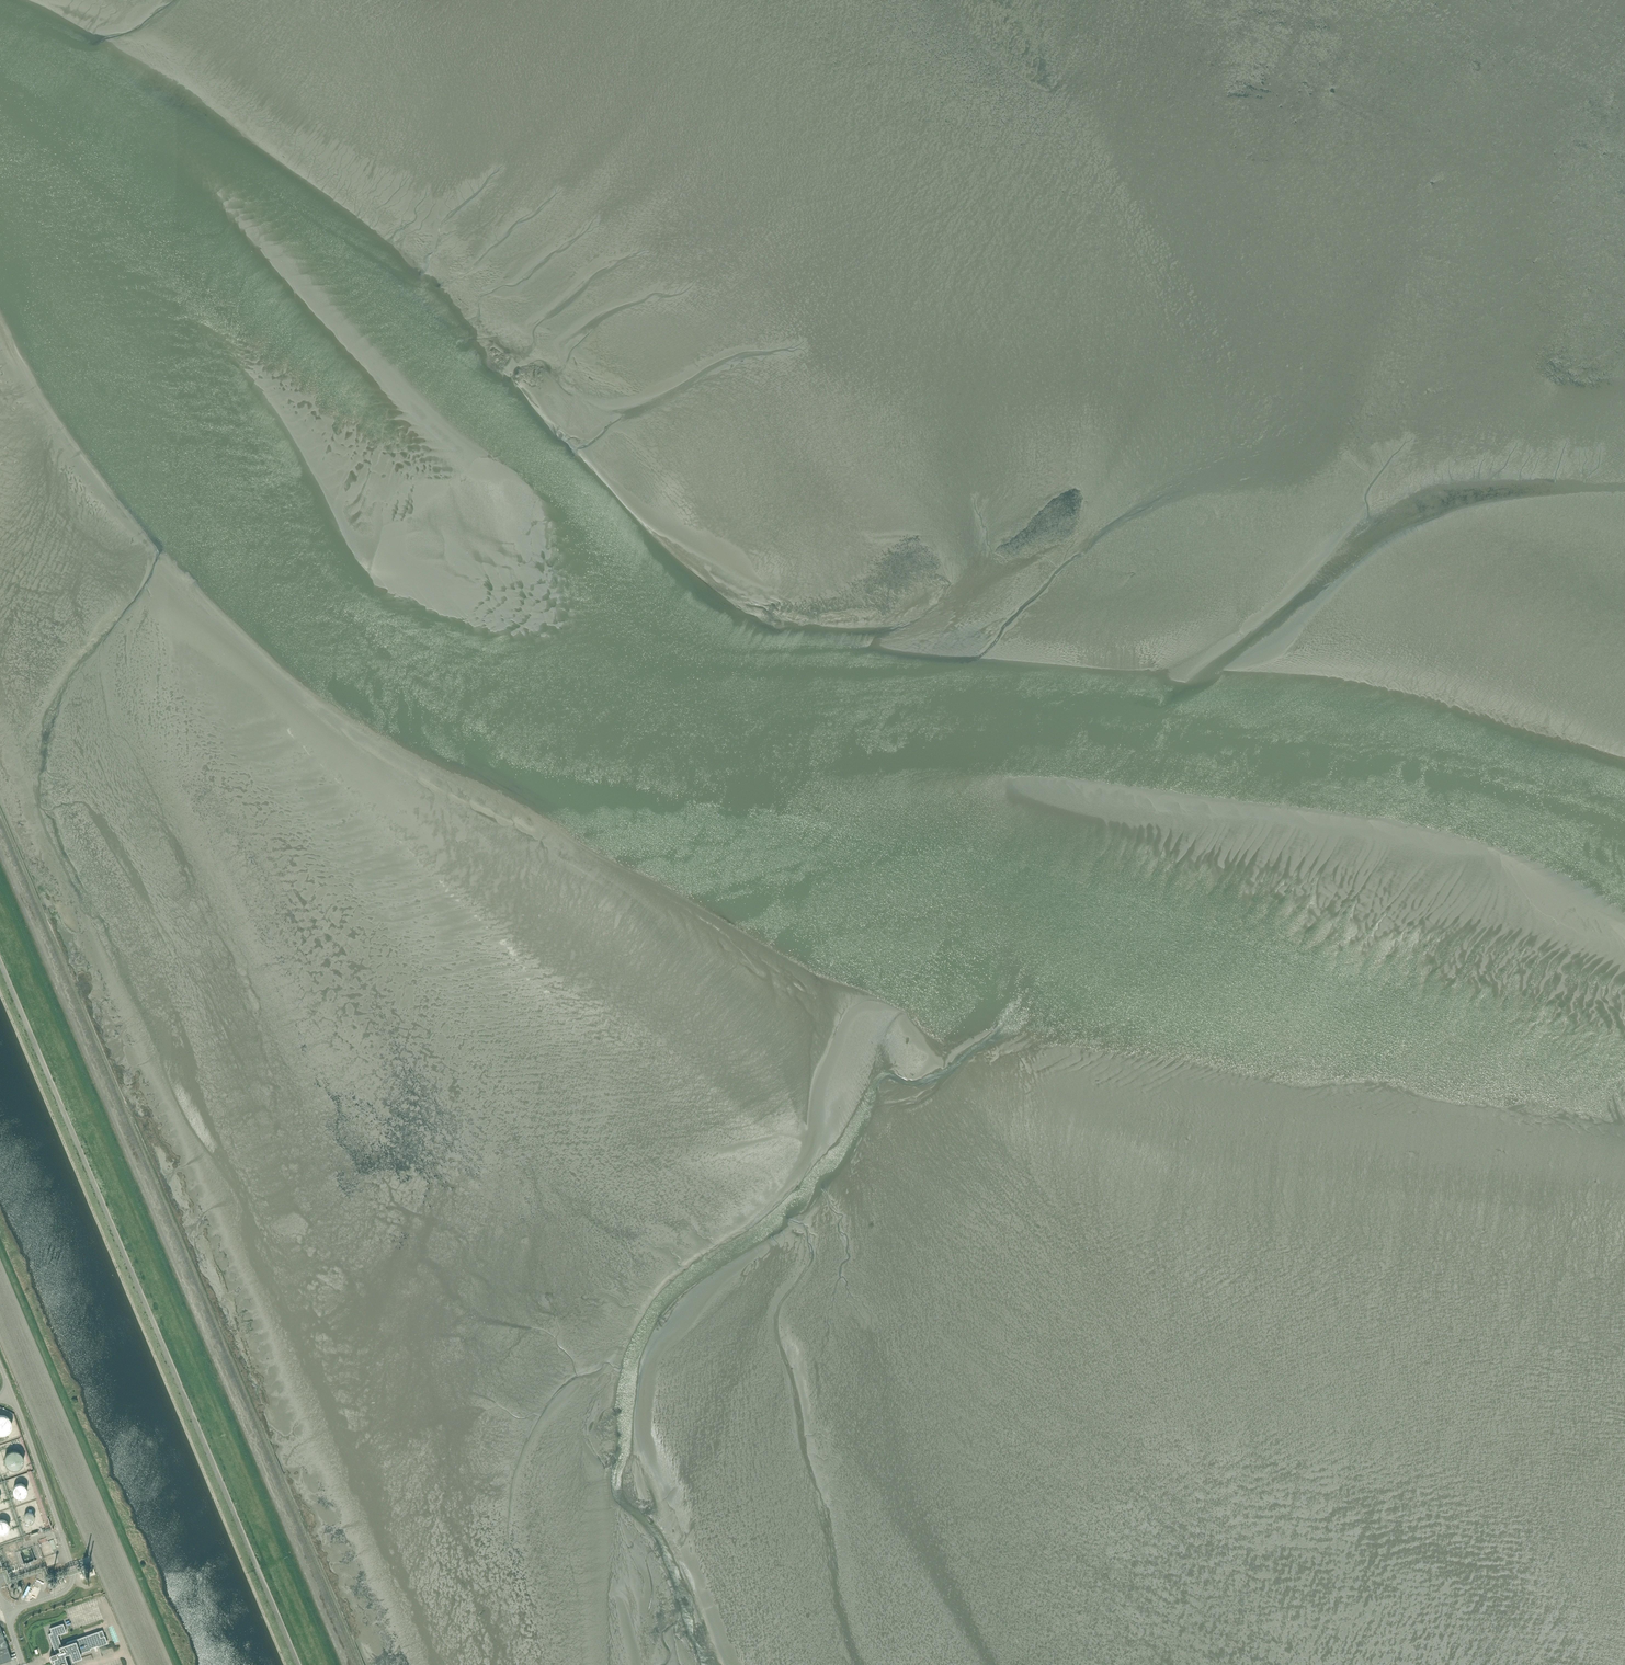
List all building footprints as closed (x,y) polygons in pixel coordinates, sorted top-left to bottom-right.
[(2,1434),(4,1434),(6,1434),(7,1433),(9,1432),(10,1431),(11,1430),(11,1428),(12,1426),(12,1425),(12,1423),(11,1421),(11,1420),(10,1418),(9,1417),(7,1416),(2,1415),(0,1415),(0,1434),(2,1434)] [(12,1468),(16,1468),(17,1468),(18,1467),(19,1466),(21,1465),(22,1464),(22,1462),(23,1461),(23,1459),(23,1457),(22,1456),(22,1454),(21,1453),(19,1452),(18,1451),(17,1450),(15,1450),(13,1449),(12,1450),(10,1450),(8,1451),(7,1452),(6,1453),(5,1454),(4,1456),(4,1457),(4,1459),(4,1461),(4,1462),(5,1464),(6,1465),(7,1466),(8,1467),(10,1468),(12,1468)] [(24,1485),(22,1484),(20,1483),(18,1484),(16,1485),(14,1486),(13,1491),(15,1496),(20,1497),(24,1496),(27,1491),(25,1486),(24,1485)] [(27,1522),(28,1522),(29,1522),(30,1522),(31,1522),(32,1521),(33,1520),(34,1520),(34,1519),(34,1518),(34,1517),(34,1516),(34,1515),(34,1514),(33,1514),(32,1513),(32,1512),(31,1512),(30,1512),(29,1512),(28,1512),(27,1512),(26,1512),(26,1513),(25,1514),(24,1515),(24,1516),(24,1517),(24,1518),(24,1519),(25,1520),(26,1521),(27,1522)] [(1,1533),(3,1533),(4,1532),(5,1532),(6,1531),(7,1530),(7,1529),(8,1528),(8,1527),(8,1526),(8,1525),(8,1523),(7,1522),(7,1521),(6,1520),(5,1520),(4,1519),(3,1519),(1,1519),(0,1519),(0,1532),(1,1533)] [(66,1632),(63,1624),(50,1628),(52,1633),(49,1634),(55,1651),(56,1651),(57,1653),(51,1654),(50,1655),(50,1656),(50,1657),(50,1658),(51,1659),(52,1659),(53,1659),(54,1662),(53,1662),(54,1664),(68,1664),(65,1655),(71,1653),(72,1657),(91,1650),(90,1648),(99,1645),(99,1646),(107,1644),(102,1630),(99,1631),(67,1643),(67,1644),(62,1646),(58,1635),(66,1632)] [(6,1644),(2,1631),(0,1632),(0,1663),(11,1659),(6,1644)]
